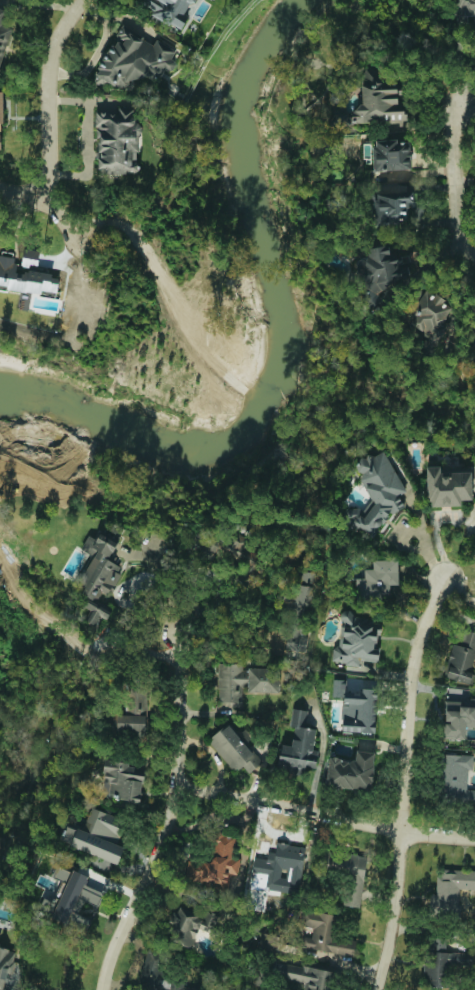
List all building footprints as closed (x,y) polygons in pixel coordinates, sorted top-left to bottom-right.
[(188,15),(187,14),(193,0),(143,0),(139,9),(182,29),(188,15)] [(459,24),(468,23),(468,17),(474,16),(474,0),(456,0),(459,24)] [(95,84),(102,83),(109,88),(126,86),(130,79),(156,76),(160,79),(164,71),(172,70),(177,62),(171,59),(175,51),(156,39),(153,44),(122,25),(116,35),(117,46),(111,46),(94,74),(95,84)] [(404,125),(402,81),(379,82),(378,69),(360,70),(360,87),(361,87),(362,107),(352,108),(352,123),(400,122),(400,126),(404,125)] [(95,111),(100,175),(140,172),(136,108),(95,111)] [(374,171),(411,169),(410,140),(373,141),(374,171)] [(399,224),(399,220),(413,219),(412,193),(374,194),(375,225),(399,224)] [(41,292),(41,289),(57,292),(59,274),(27,270),(28,263),(37,265),(39,250),(21,248),(20,258),(0,255),(0,287),(41,292)] [(448,311),(439,291),(429,295),(426,289),(416,293),(418,298),(405,304),(419,338),(450,325),(444,313),(448,311)] [(468,322),(467,360),(474,360),(474,322),(468,322)] [(374,534),(376,526),(386,521),(388,515),(405,507),(399,495),(405,491),(384,450),(373,456),(368,454),(358,459),(356,467),(361,476),(360,478),(369,496),(366,510),(354,507),(346,511),(343,526),(374,534)] [(427,467),(440,466),(441,473),(442,473),(443,476),(447,476),(447,471),(472,471),(473,500),(462,500),(462,505),(432,506),(432,501),(428,500),(427,467)] [(246,536),(230,530),(222,553),(238,559),(246,536)] [(93,556),(73,587),(84,595),(79,603),(92,612),(87,620),(94,625),(100,616),(106,619),(111,612),(95,602),(104,589),(109,592),(124,569),(107,558),(117,543),(100,532),(96,539),(89,535),(81,548),(93,556)] [(398,584),(397,559),(372,560),(373,569),(364,569),(364,577),(356,578),(357,603),(381,602),(381,594),(390,594),(390,585),(398,584)] [(309,651),(311,571),(295,570),(295,587),(278,586),(277,603),(287,603),(286,651),(309,651)] [(377,661),(380,623),(373,623),(373,618),(352,616),(352,610),(342,609),(339,646),(333,646),(332,663),(359,665),(359,660),(377,661)] [(469,684),(474,661),(474,633),(464,630),(460,643),(454,642),(445,677),(469,684)] [(218,702),(242,702),(242,690),(279,691),(279,668),(243,668),(243,663),(218,663),(218,702)] [(375,732),(376,680),(362,680),(362,691),(347,691),(347,679),(333,679),(332,697),(342,697),(341,731),(375,732)] [(145,733),(147,686),(127,685),(126,714),(110,714),(109,731),(145,733)] [(445,699),(444,739),(466,739),(466,728),(474,728),(474,699),(445,699)] [(316,728),(304,727),(307,710),(292,708),(290,726),(294,727),(291,745),(281,744),(277,771),(304,775),(306,766),(316,767),(318,751),(313,750),(316,728)] [(236,775),(257,759),(229,723),(209,739),(236,775)] [(375,752),(356,750),(355,760),(329,757),(325,785),(370,791),(375,752)] [(468,769),(473,769),(473,755),(443,754),(441,803),(474,805),(474,789),(467,789),(468,769)] [(100,795),(139,801),(144,773),(135,772),(136,764),(106,759),(100,795)] [(119,863),(125,844),(118,842),(125,819),(90,807),(83,830),(66,825),(60,843),(119,863)] [(187,860),(185,878),(212,881),(211,890),(227,891),(228,873),(238,874),(240,857),(233,857),(235,836),(214,834),(212,862),(187,860)] [(305,846),(276,843),(275,852),(268,851),(267,858),(254,857),(250,889),(300,894),(305,846)] [(342,905),(361,907),(366,855),(325,851),(323,870),(345,873),(342,905)] [(68,921),(76,898),(98,905),(102,892),(84,886),(88,875),(58,864),(53,877),(61,880),(56,894),(46,890),(39,910),(68,921)] [(437,869),(436,894),(430,894),(429,916),(458,917),(459,889),(474,889),(474,870),(437,869)] [(191,948),(198,929),(219,937),(222,929),(215,926),(219,915),(205,909),(203,914),(178,904),(165,938),(191,948)] [(285,937),(262,933),(259,948),(308,956),(309,949),(354,956),(356,941),(335,937),(338,915),(302,909),(299,926),(312,928),(311,937),(302,935),(301,944),(284,941),(285,937)] [(445,952),(445,935),(429,935),(429,951),(424,951),(424,987),(452,987),(452,965),(472,965),(472,952),(445,952)] [(2,986),(5,974),(11,975),(17,948),(0,945),(0,986),(2,986)] [(164,952),(149,948),(138,989),(195,989),(196,987),(183,984),(183,982),(158,975),(164,952)] [(302,989),(327,989),(330,971),(276,962),(274,977),(303,983),(302,989)]
